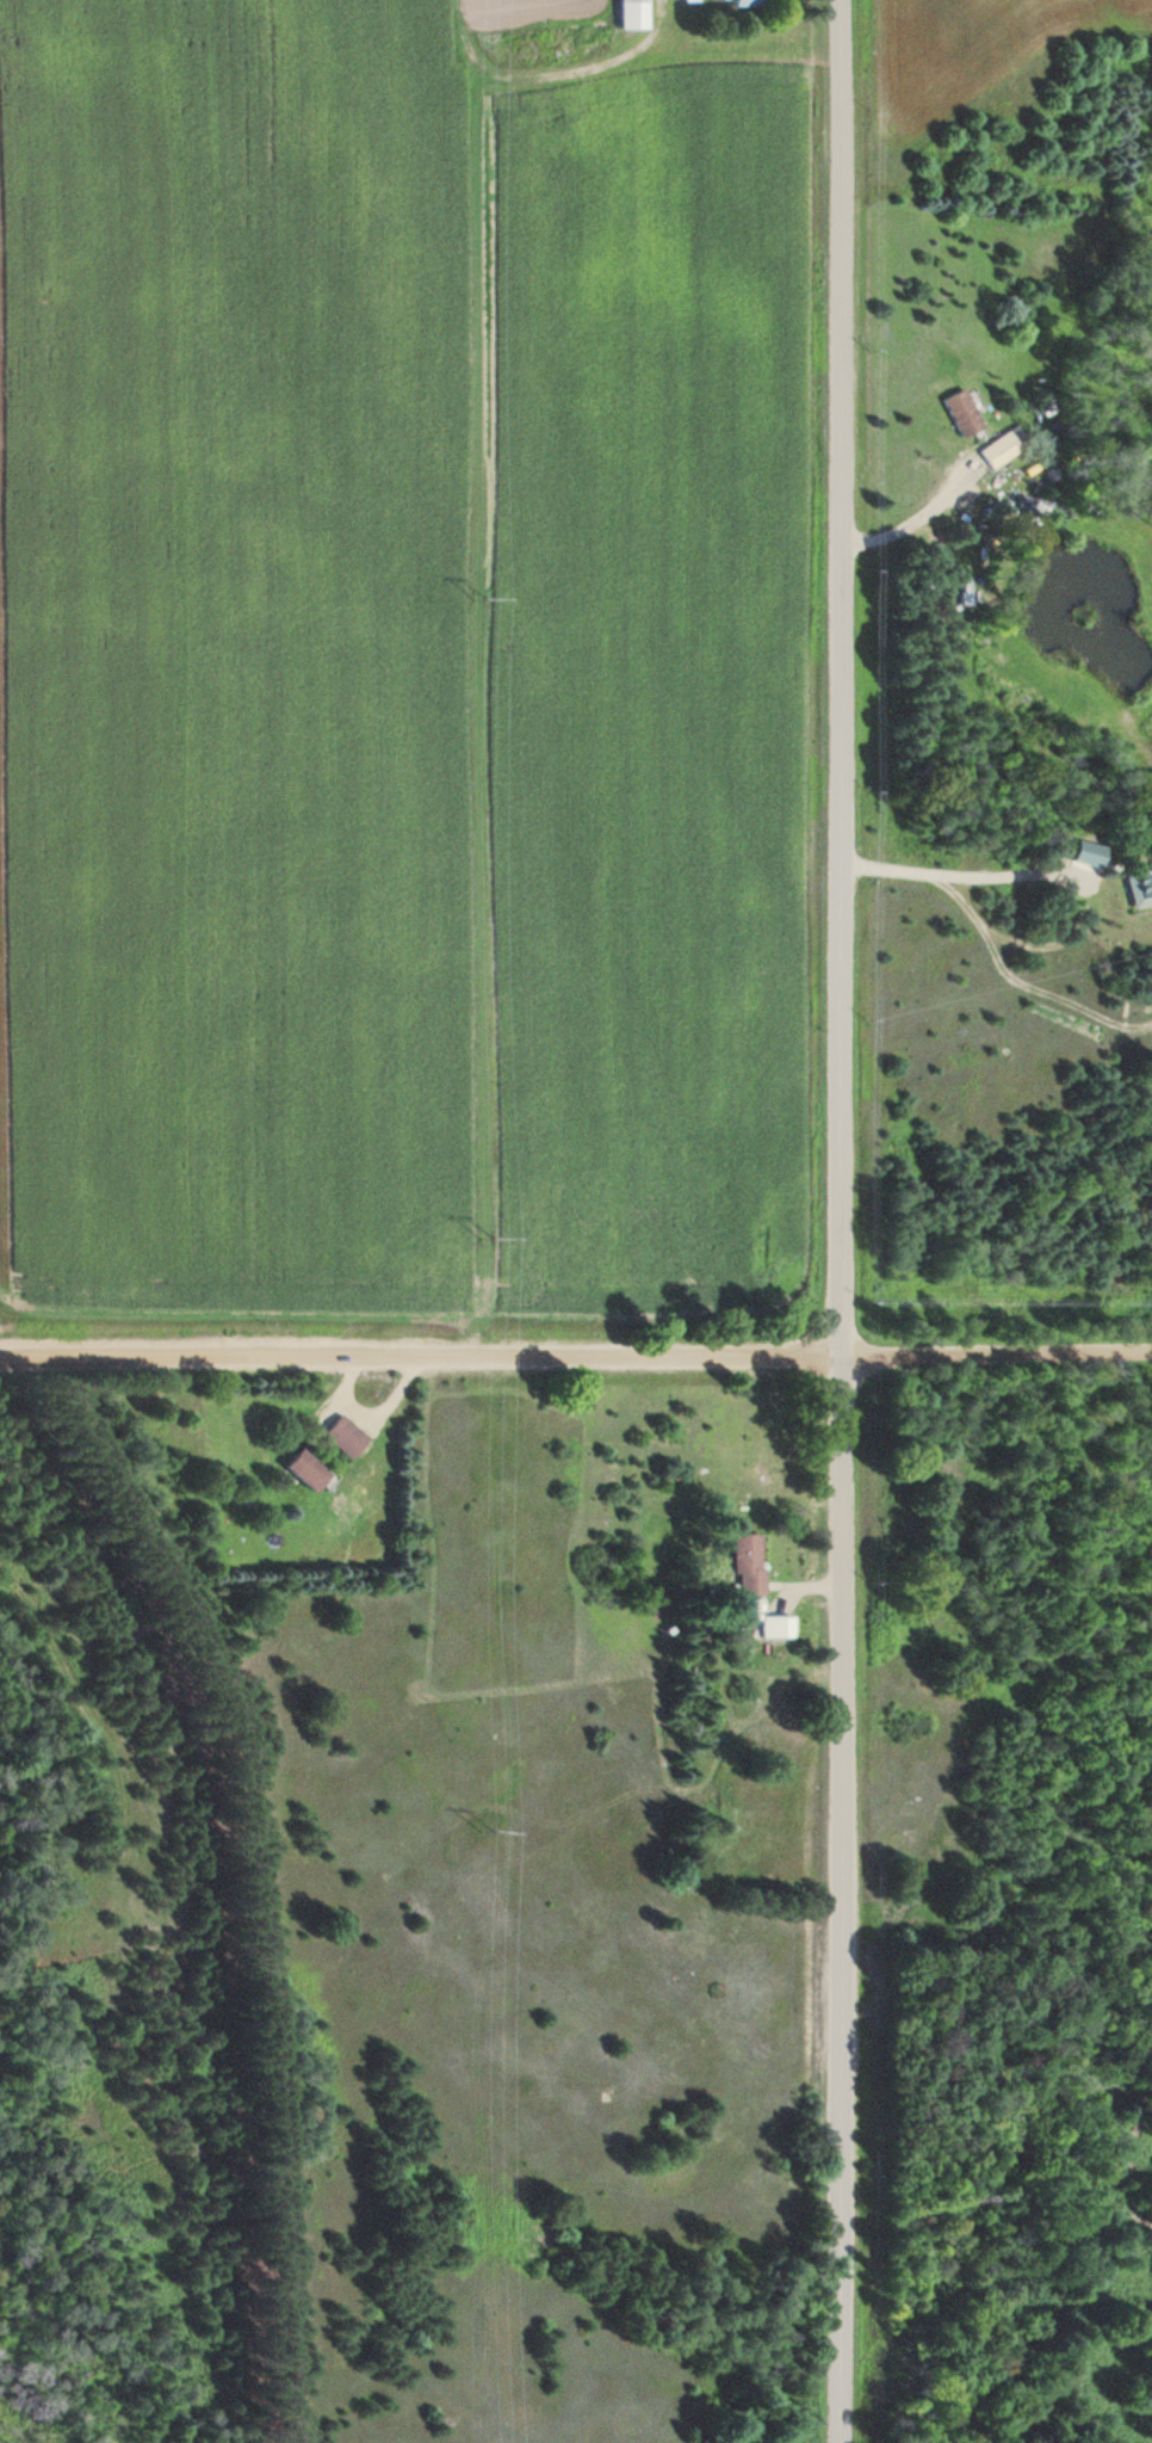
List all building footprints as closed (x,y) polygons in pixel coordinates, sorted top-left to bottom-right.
[(610,32),(639,32),(639,0),(610,0),(610,32)] [(711,1),(722,1),(722,9),(753,9),(753,0),(711,0),(711,1)] [(976,428),(958,388),(934,400),(953,439),(976,428)] [(1014,451),(1002,432),(971,452),(983,471),(1014,451)] [(1116,874),(1124,909),(1151,903),(1151,866),(1116,874)] [(360,1440),(333,1414),(313,1434),(340,1460),(360,1440)] [(300,1493),(317,1475),(289,1448),(273,1466),(300,1493)] [(728,1536),(728,1597),(757,1597),(757,1536),(728,1536)]
